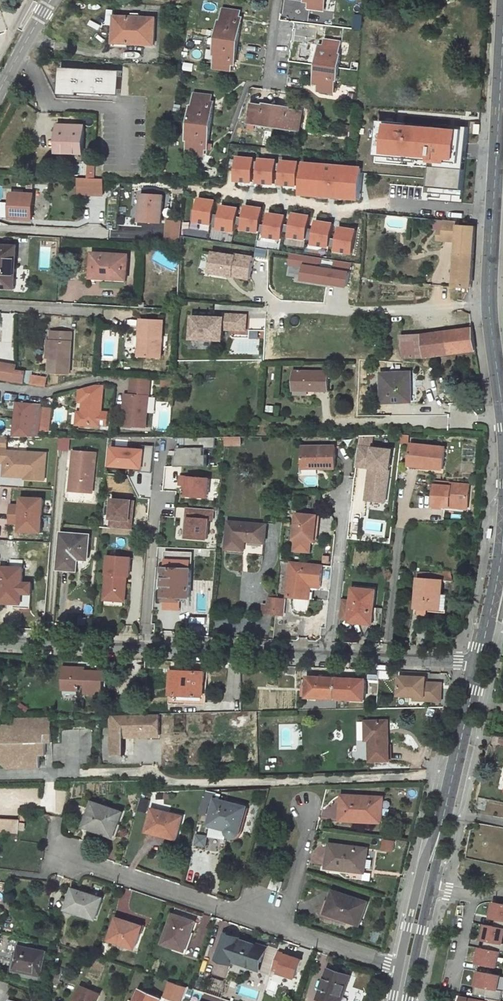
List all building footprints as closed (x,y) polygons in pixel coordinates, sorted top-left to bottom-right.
[(306,1),(313,2),(312,9),(325,10),(326,0),(306,0),(306,1)] [(219,36),(240,39),(243,17),(240,17),(241,11),(226,8),(224,20),(222,20),(219,36)] [(155,18),(117,16),(116,41),(155,43),(155,18)] [(219,36),(216,54),(218,55),(216,68),(232,70),(233,64),(236,64),(240,39),(219,36)] [(319,64),(340,67),(341,54),(340,54),(341,41),(330,40),(329,45),(321,44),(319,64)] [(319,64),(316,83),(324,84),(323,90),(335,91),(336,80),(338,81),(340,67),(319,64)] [(123,96),(123,71),(64,70),(64,96),(123,96)] [(190,121),(212,124),(215,102),(212,101),(213,95),(196,93),(194,105),(192,104),(190,121)] [(278,105),(265,103),(265,105),(253,103),(250,122),(275,126),(278,105)] [(275,126),(300,130),(302,111),(290,109),(291,107),(278,105),(275,126)] [(438,113),(409,112),(409,128),(419,129),(419,148),(438,148),(438,113)] [(190,121),(188,140),(190,141),(189,152),(206,154),(207,148),(209,149),(212,124),(190,121)] [(84,125),(59,124),(58,151),(84,152),(84,125)] [(238,157),(238,185),(256,184),(256,157),(238,157)] [(276,187),(280,160),(261,158),(257,185),(276,187)] [(301,188),(301,161),(282,161),(283,188),(301,188)] [(364,202),(367,168),(305,163),(302,197),(364,202)] [(452,192),(475,194),(477,173),(445,170),(444,191),(452,192)] [(78,179),(78,197),(104,196),(104,179),(78,179)] [(174,191),(184,191),(185,183),(174,183),(174,191)] [(142,193),(141,221),(162,222),(164,195),(155,194),(155,191),(148,190),(148,194),(142,193)] [(34,194),(13,193),(11,218),(32,219),(34,194)] [(197,225),(216,227),(219,200),(200,198),(197,225)] [(239,235),(243,208),(224,205),(220,231),(239,235)] [(244,233),(264,234),(266,208),(246,206),(244,233)] [(310,243),(315,216),(295,213),(290,239),(310,243)] [(287,242),(289,215),(270,214),(268,240),(287,242)] [(315,247),(333,250),(338,223),(319,220),(315,247)] [(444,228),(439,228),(438,239),(461,241),(475,242),(476,225),(458,224),(458,222),(444,220),(444,228)] [(167,242),(183,242),(183,221),(167,221),(167,242)] [(342,227),(339,254),(358,256),(361,229),(342,227)] [(475,242),(461,241),(460,249),(474,251),(475,242)] [(0,245),(0,287),(15,287),(17,246),(0,245)] [(474,251),(460,249),(460,254),(458,254),(456,285),(472,286),(474,251)] [(129,256),(95,253),(93,277),(127,279),(129,256)] [(213,279),(255,279),(255,255),(213,254),(213,279)] [(323,268),(324,258),(291,254),(289,267),(296,268),(295,282),(351,289),(354,263),(336,261),(335,269),(323,268)] [(324,267),(334,268),(335,261),(325,260),(324,267)] [(247,329),(248,314),(225,313),(225,316),(194,315),(193,337),(224,339),(225,328),(247,329)] [(165,321),(142,319),(141,337),(145,338),(144,356),(163,357),(165,321)] [(425,335),(427,357),(477,351),(473,328),(425,335)] [(74,332),(52,332),(52,340),(51,359),(51,372),(72,373),(74,332)] [(425,335),(411,336),(413,357),(427,357),(425,335)] [(413,357),(411,336),(402,336),(405,357),(413,357)] [(0,365),(0,378),(19,381),(21,372),(13,372),(14,367),(0,365)] [(329,374),(295,373),(295,389),(312,389),(312,391),(329,391),(329,374)] [(407,373),(382,374),(383,402),(412,401),(411,385),(408,386),(407,373)] [(47,385),(48,377),(34,375),(33,384),(47,385)] [(130,387),(149,387),(149,378),(131,377),(130,387)] [(84,414),(84,426),(103,427),(104,386),(97,386),(80,390),(80,399),(84,399),(84,404),(84,410),(87,410),(86,414),(84,414)] [(148,427),(149,387),(130,387),(130,395),(128,395),(128,410),(125,410),(125,426),(148,427)] [(45,405),(19,402),(17,420),(44,423),(45,405)] [(45,420),(53,421),(54,409),(47,408),(45,420)] [(17,420),(16,437),(42,437),(44,423),(17,420)] [(45,420),(45,427),(53,428),(53,421),(45,420)] [(66,448),(67,437),(65,437),(60,437),(59,448),(66,448)] [(210,446),(242,445),(243,437),(210,437),(210,438),(210,444),(210,446)] [(390,504),(395,450),(373,447),(374,438),(360,437),(357,468),(370,470),(367,502),(390,504)] [(7,449),(8,438),(0,438),(0,462),(5,463),(5,475),(27,477),(27,478),(47,480),(49,452),(7,449)] [(445,447),(413,443),(411,464),(424,466),(424,469),(443,471),(445,447)] [(337,446),(304,446),(304,464),(320,464),(320,467),(337,467),(337,446)] [(78,467),(76,487),(94,488),(96,450),(76,448),(75,457),(74,457),(73,466),(78,467)] [(111,470),(146,470),(146,448),(111,448),(111,470)] [(208,467),(208,449),(180,449),(180,467),(208,467)] [(167,469),(168,479),(179,478),(178,469),(167,469)] [(180,475),(179,487),(190,489),(189,498),(211,500),(214,479),(180,475)] [(470,486),(453,484),(452,487),(437,485),(435,506),(451,507),(451,505),(469,506),(470,486)] [(24,505),(13,504),(13,522),(23,523),(23,530),(45,531),(46,498),(24,497),(24,505)] [(134,530),(135,500),(112,499),(111,530),(134,530)] [(186,541),(213,541),(213,509),(186,509),(186,541)] [(320,515),(298,513),(296,539),(317,541),(320,515)] [(266,527),(229,524),(227,551),(246,553),(247,543),(265,544),(266,527)] [(90,536),(64,534),(60,569),(73,570),(74,559),(88,560),(90,536)] [(193,554),(167,553),(166,601),(181,601),(181,598),(192,598),(193,554)] [(106,595),(126,597),(127,584),(125,584),(125,576),(131,576),(133,557),(109,556),(106,595)] [(292,562),(289,596),(308,598),(309,582),(322,584),(323,565),(292,562)] [(22,604),(24,568),(2,567),(1,602),(22,604)] [(443,582),(419,579),(416,608),(441,609),(443,582)] [(312,586),(322,587),(322,584),(309,582),(308,598),(311,598),(312,586)] [(380,592),(354,589),(351,622),(374,625),(376,608),(378,609),(380,592)] [(279,595),(272,594),(272,597),(269,597),(269,604),(268,615),(277,616),(279,595)] [(277,616),(285,616),(285,606),(286,599),(285,598),(285,596),(279,595),(277,616)] [(81,672),(81,667),(64,666),(63,689),(80,689),(81,683),(86,683),(86,692),(104,693),(105,680),(108,680),(108,671),(85,670),(85,672),(81,672)] [(370,669),(370,680),(380,680),(380,670),(370,669)] [(171,694),(204,695),(205,672),(172,670),(171,694)] [(427,677),(400,676),(400,695),(415,696),(425,696),(425,700),(442,701),(443,683),(426,682),(427,677)] [(309,677),(308,697),(337,698),(338,678),(309,677)] [(337,698),(366,699),(366,679),(338,678),(337,698)] [(123,737),(145,737),(145,734),(161,734),(160,713),(109,714),(109,738),(123,737)] [(27,726),(0,727),(2,762),(8,767),(39,766),(39,754),(45,754),(45,741),(52,741),(51,716),(27,716),(27,726)] [(370,740),(371,761),(390,760),(388,720),(374,721),(375,727),(366,727),(366,740),(370,740)] [(109,755),(124,754),(123,737),(109,738),(109,755)] [(341,820),(382,822),(383,797),(343,795),(341,820)] [(240,833),(247,807),(217,799),(210,824),(228,829),(228,831),(229,834),(230,836),(232,837),(234,837),(236,836),(238,835),(240,833)] [(115,834),(123,811),(93,801),(84,826),(96,830),(97,828),(115,834)] [(166,836),(177,839),(183,816),(153,809),(148,830),(166,834),(166,836)] [(19,833),(21,819),(14,819),(0,818),(0,831),(19,833)] [(365,868),(368,848),(330,844),(327,867),(348,871),(348,866),(365,868)] [(270,887),(280,891),(284,882),(274,878),(270,887)] [(96,919),(103,898),(73,888),(66,909),(96,919)] [(368,902),(334,890),(326,912),(341,916),(341,918),(360,924),(368,902)] [(489,918),(496,920),(502,921),(502,904),(492,902),(489,918)] [(193,932),(196,921),(173,913),(164,943),(185,950),(191,931),(193,932)] [(136,948),(143,926),(131,921),(130,923),(117,919),(110,939),(136,948)] [(496,920),(494,926),(502,928),(502,921),(496,920)] [(494,926),(484,924),(481,940),(484,941),(502,944),(502,928),(494,926)] [(266,948),(225,934),(217,958),(232,963),(233,961),(251,967),(253,959),(262,962),(266,948)] [(484,941),(483,948),(500,951),(502,952),(502,944),(484,941)] [(42,976),(47,951),(19,945),(13,969),(42,976)] [(496,968),(500,951),(483,948),(478,947),(475,964),(496,968)] [(274,970),(300,976),(306,956),(279,949),(274,970)] [(259,970),(262,962),(253,959),(251,967),(259,970)] [(325,1000),(340,1000),(345,986),(347,986),(350,975),(328,968),(318,999),(325,1000)] [(498,991),(501,976),(476,971),(473,986),(476,987),(498,991)] [(177,983),(175,988),(186,992),(188,986),(177,983)] [(101,994),(82,986),(76,1000),(98,1000),(101,994)] [(498,991),(476,987),(474,996),(499,1000),(501,1000),(502,992),(498,991)] [(160,999),(141,989),(136,1000),(159,1000),(160,999)]
